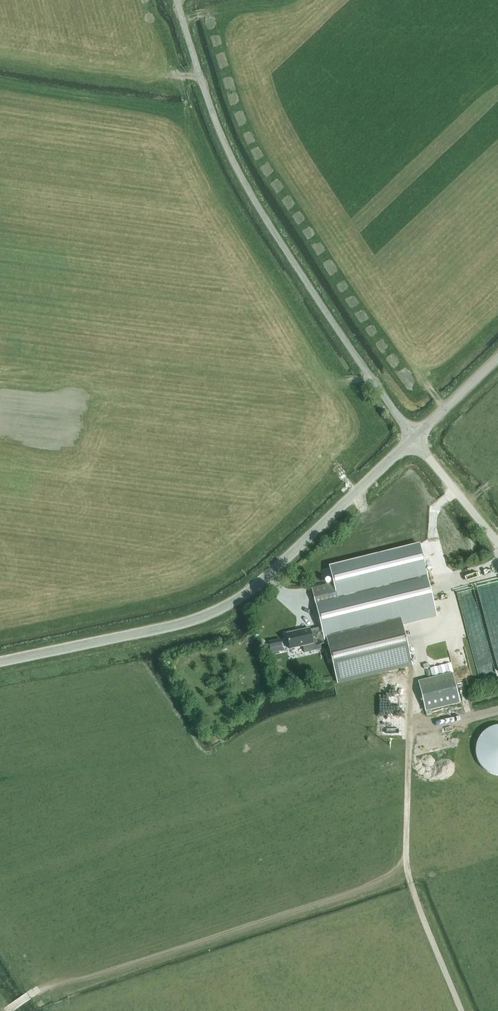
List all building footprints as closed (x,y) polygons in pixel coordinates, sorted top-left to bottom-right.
[(287,634),(291,649),(303,646),(305,652),(313,650),(321,648),(320,645),(328,643),(403,624),(437,616),(425,568),(336,589),(334,583),(312,589),(321,627),(310,630),(310,628),(287,634)] [(497,668),(497,580),(474,585),(475,592),(461,595),(473,651),(484,649),(482,640),(492,638),(497,668)] [(412,666),(403,624),(328,643),(338,684),(381,674),(412,666)] [(283,650),(280,639),(269,641),(271,653),(283,650)] [(452,673),(418,681),(425,711),(460,703),(452,673)] [(494,718),(489,720),(484,724),(481,728),(479,733),(478,740),(478,747),(480,752),(484,757),(486,760),(492,763),(496,765),(497,765),(497,717),(494,718)]
